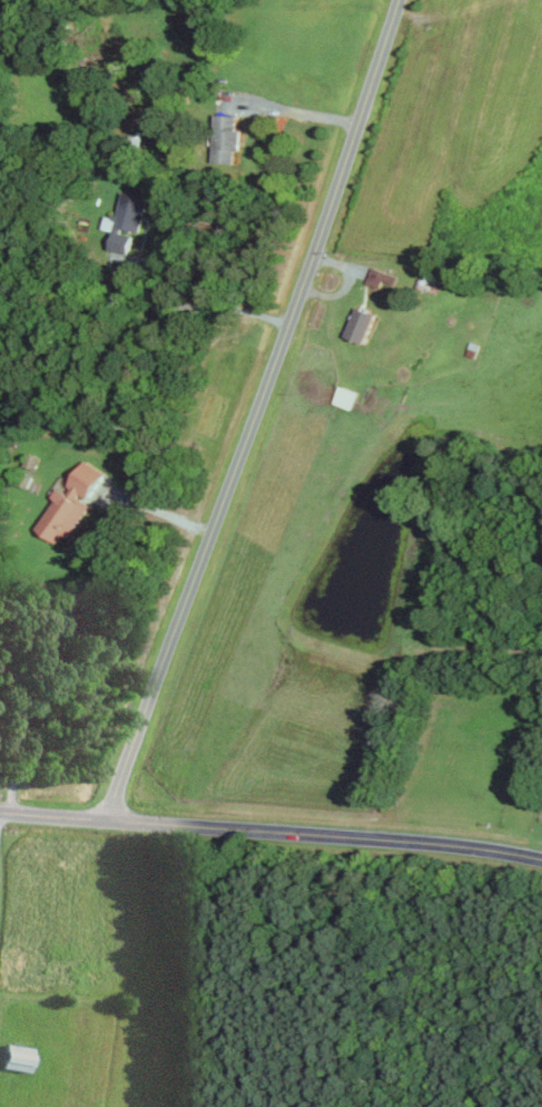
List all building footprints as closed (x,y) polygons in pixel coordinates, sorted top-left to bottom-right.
[(215,161),(235,162),(235,149),(239,149),(240,114),(216,113),(215,161)] [(140,233),(149,197),(124,191),(119,216),(108,214),(105,228),(115,230),(111,249),(130,253),(135,231),(140,233)] [(367,282),(380,286),(382,280),(394,283),(397,275),(372,267),(367,282)] [(377,313),(358,305),(346,335),(365,342),(377,313)] [(334,402),(352,409),(359,392),(340,385),(334,402)] [(38,529),(64,544),(90,501),(88,500),(106,472),(86,460),(67,492),(59,487),(54,496),(57,498),(38,529)] [(33,1047),(5,1043),(1,1067),(29,1071),(33,1047)]
